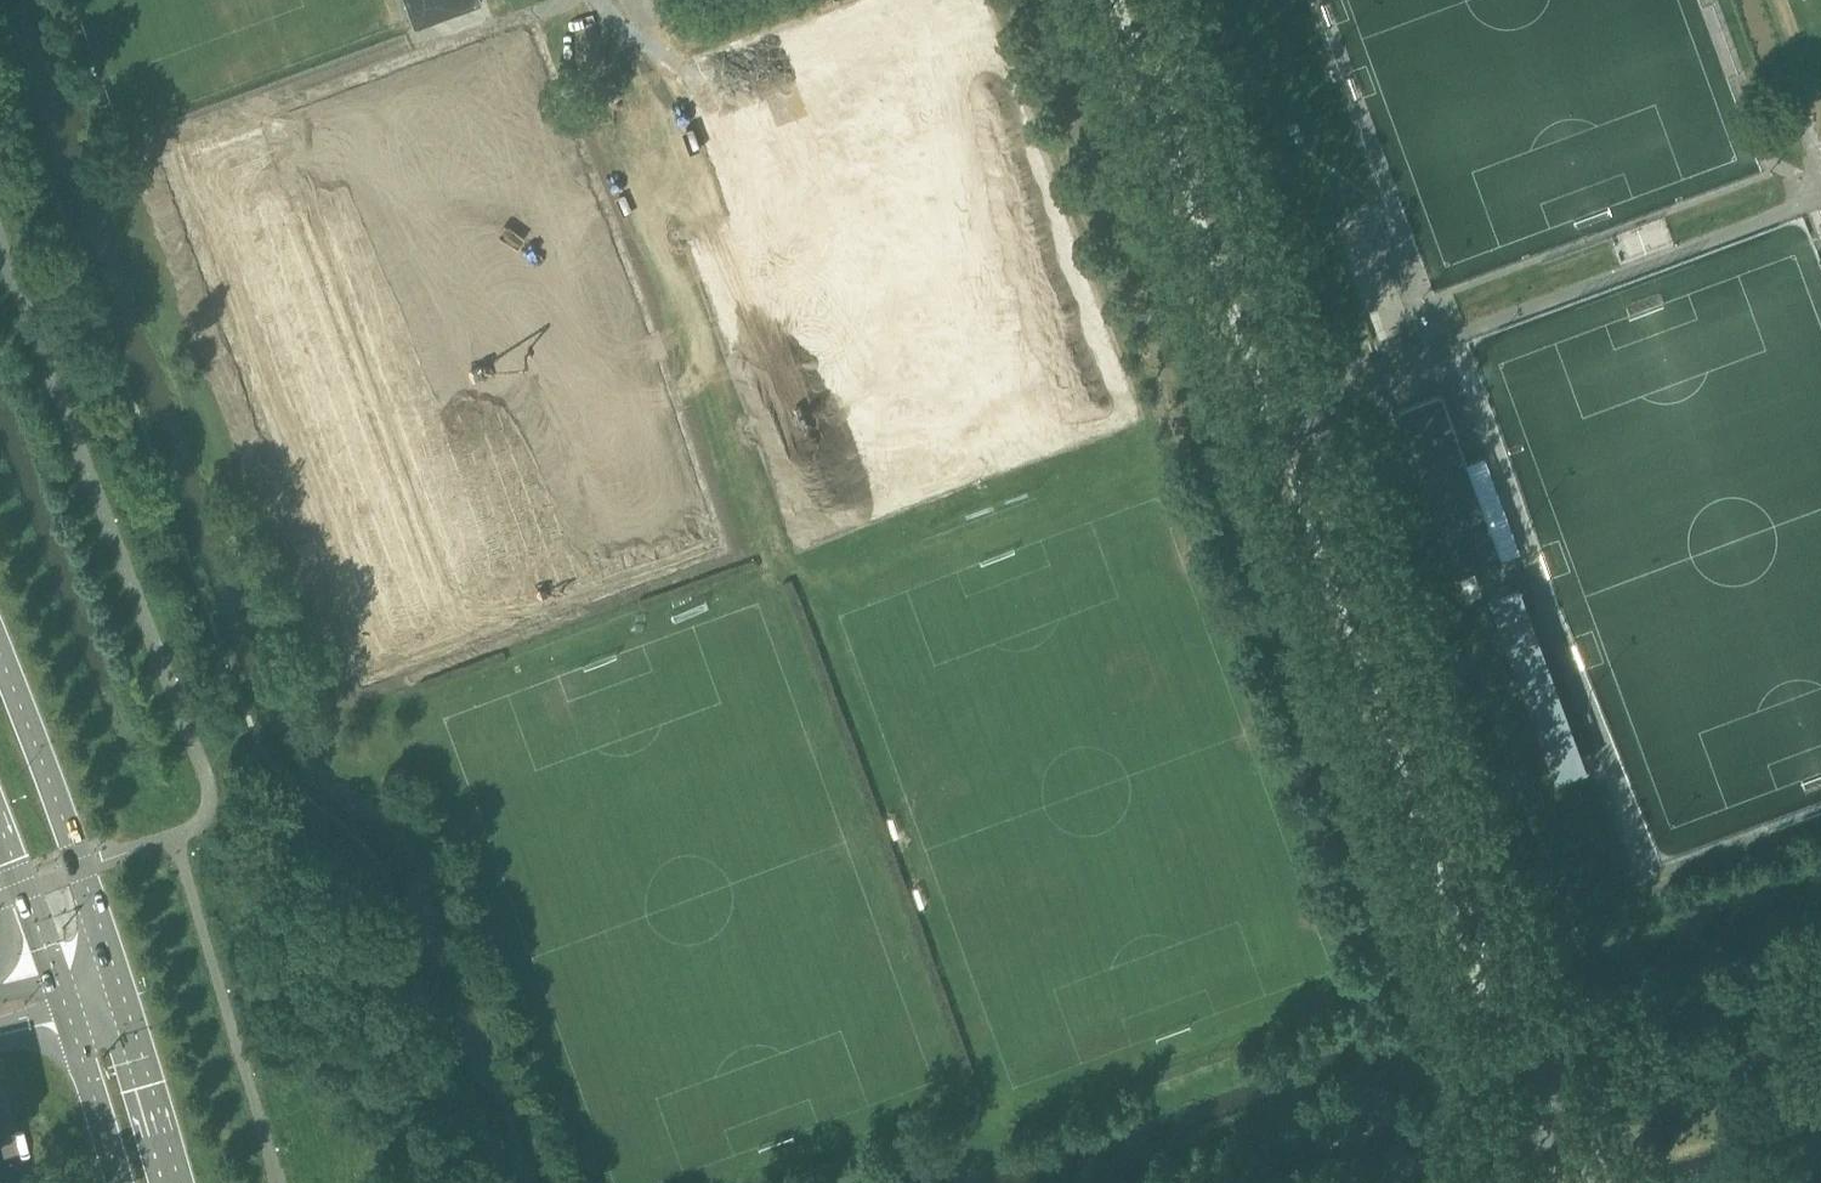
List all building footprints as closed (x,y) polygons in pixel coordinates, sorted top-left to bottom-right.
[(414,26),(444,15),(443,10),(450,8),(451,12),(482,1),(481,0),(404,0),(414,26)] [(744,30),(626,73),(635,98),(657,90),(667,118),(763,83),(744,30)] [(988,84),(954,96),(987,188),(1021,175),(988,84)] [(1443,392),(1400,408),(1460,573),(1503,558),(1487,512),(1483,503),(1443,392)] [(1556,778),(1589,766),(1521,583),(1489,595),(1556,778)]
